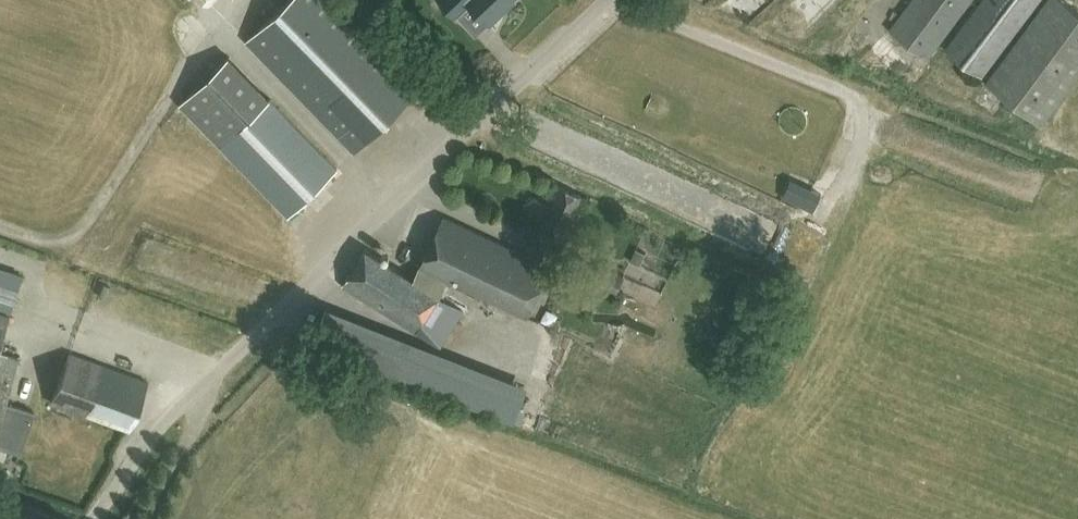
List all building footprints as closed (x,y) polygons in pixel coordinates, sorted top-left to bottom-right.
[(336,0),(290,0),(246,42),(354,153),(421,87),(336,0)] [(455,16),(470,2),(490,23),(507,7),(505,5),(510,0),(440,0),(455,16)] [(927,59),(972,0),(911,0),(889,30),(927,59)] [(983,77),(1041,0),(982,0),(945,49),(983,77)] [(1077,74),(1077,8),(1066,0),(1049,0),(993,86),(1047,121),(1077,74)] [(179,104),(288,216),(337,169),(228,57),(179,104)] [(582,175),(717,229),(729,200),(594,146),(582,175)] [(583,197),(559,186),(538,232),(562,243),(583,197)] [(550,267),(443,217),(414,280),(365,249),(341,286),(440,348),(463,311),(439,296),(447,280),(526,317),(550,267)] [(0,268),(0,342),(22,275),(0,268)] [(527,390),(327,311),(314,342),(521,424),(530,401),(524,398),(527,390)] [(19,453),(32,412),(3,402),(18,358),(0,352),(0,447),(19,453)] [(147,382),(69,353),(50,402),(129,431),(147,382)]
